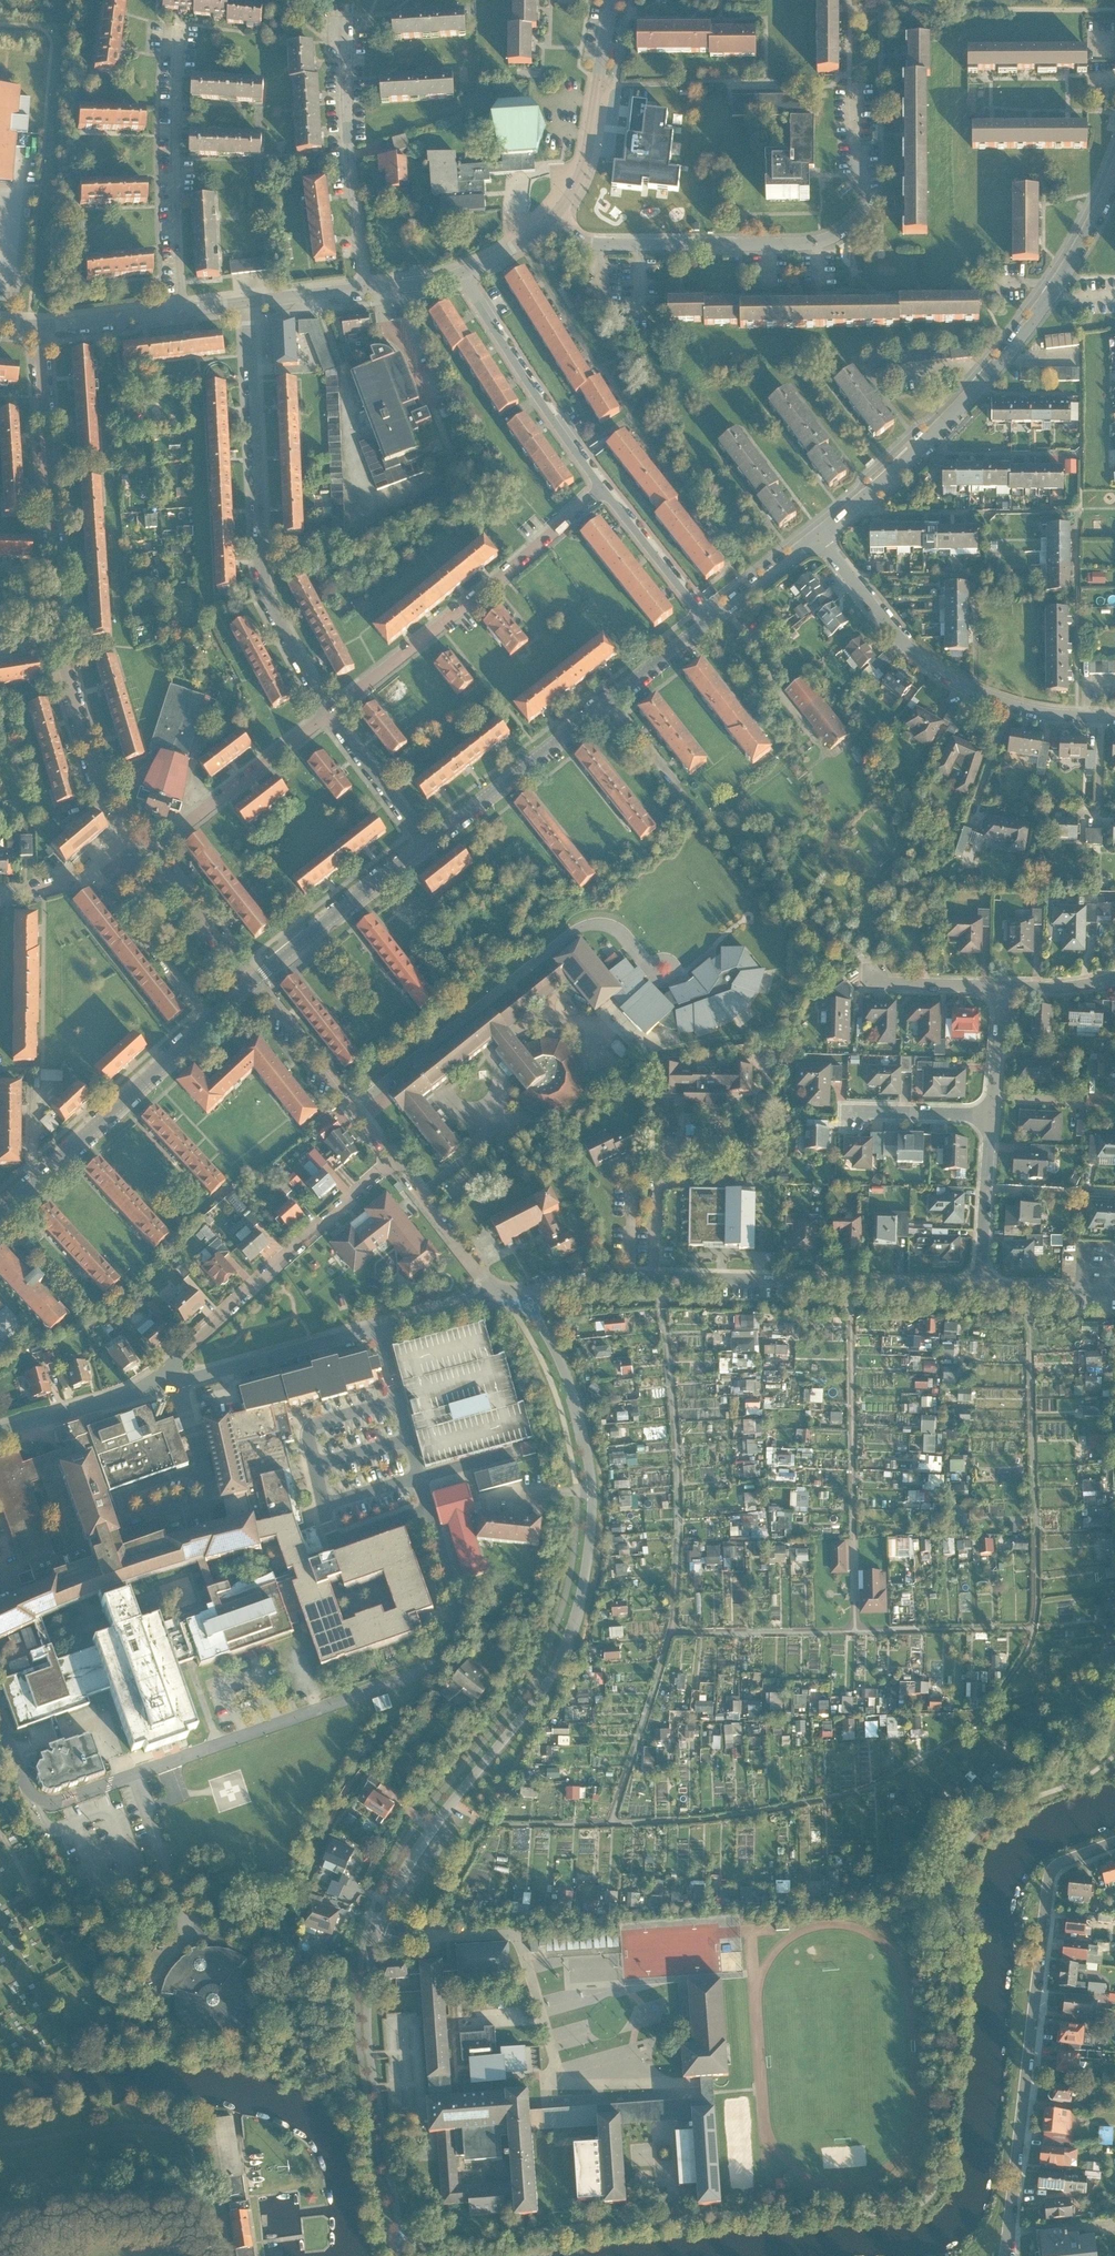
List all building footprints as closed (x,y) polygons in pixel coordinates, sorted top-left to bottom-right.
[(122,25),(125,0),(103,0),(100,23),(122,25)] [(162,10),(196,11),(197,0),(162,0),(162,10)] [(231,1),(231,0),(197,0),(196,11),(195,15),(229,19),(231,1)] [(536,0),(514,0),(514,27),(532,27),(536,27),(536,0)] [(817,32),(841,32),(841,0),(818,0),(817,32)] [(229,19),(228,23),(261,28),(264,5),(231,1),(229,19)] [(429,13),(431,38),(466,36),(465,11),(429,13)] [(392,15),(394,40),(431,38),(429,13),(392,15)] [(94,70),(116,72),(122,25),(100,23),(94,70)] [(509,27),(508,64),(532,64),(532,27),(514,27),(509,27)] [(676,28),(639,28),(638,57),(675,57),(676,28)] [(712,28),(676,28),(675,57),(712,57),(712,34),(712,28)] [(841,32),(817,32),(817,72),(840,73),(841,32)] [(757,62),(756,34),(712,34),(712,57),(712,62),(757,62)] [(927,75),(930,75),(930,36),(907,36),(907,75),(927,75)] [(315,78),(313,45),(290,45),(291,79),(294,79),(315,78)] [(966,70),(1006,70),(1006,48),(967,49),(966,70)] [(1046,48),(1006,48),(1006,70),(1047,70),(1046,48)] [(1087,69),(1086,48),(1046,48),(1047,70),(1087,69)] [(453,75),(418,77),(419,101),(454,99),(453,75)] [(903,112),(927,112),(927,75),(907,75),(903,75),(903,112)] [(380,78),(382,103),(419,101),(418,77),(380,78)] [(193,78),(192,99),(229,102),(230,80),(193,78)] [(318,78),(315,78),(294,79),(296,117),(320,116),(318,78)] [(265,82),(230,80),(229,102),(263,103),(265,82)] [(19,84),(0,83),(0,181),(11,182),(19,84)] [(769,117),(768,94),(732,95),(732,117),(769,117)] [(768,94),(769,117),(789,116),(802,116),(802,94),(768,94)] [(530,97),(498,100),(489,111),(488,128),(501,153),(503,163),(457,166),(456,152),(430,153),(433,196),(440,195),(441,212),(485,210),(484,181),(490,181),(490,173),(535,171),(534,153),(537,153),(546,123),(539,108),(530,97)] [(648,102),(633,100),(625,165),(615,163),(612,187),(642,191),(643,182),(649,183),(648,188),(678,192),(681,172),(669,170),(674,134),(666,133),(668,113),(647,110),(648,102)] [(78,107),(78,130),(111,130),(111,108),(78,107)] [(111,108),(111,130),(144,132),(145,109),(111,108)] [(903,153),(927,153),(927,112),(903,112),(903,153)] [(298,153),(322,152),(320,116),(296,117),(298,153)] [(802,116),(789,116),(789,161),(789,167),(808,167),(813,167),(814,116),(802,116)] [(972,148),(1010,148),(1010,124),(972,124),(972,148)] [(1010,124),(1010,148),(1049,148),(1049,124),(1010,124)] [(1087,148),(1087,124),(1049,124),(1049,148),(1087,148)] [(192,133),(191,155),(228,156),(229,135),(192,133)] [(409,147),(406,134),(392,138),(395,151),(409,147)] [(229,135),(228,156),(262,158),(263,136),(229,135)] [(927,191),(927,153),(903,153),(903,191),(927,191)] [(386,188),(398,188),(397,181),(407,180),(406,157),(395,157),(395,155),(377,156),(379,170),(385,170),(386,188)] [(808,200),(808,167),(789,167),(789,161),(763,161),(763,201),(808,200)] [(112,181),(113,204),(146,203),(146,180),(112,181)] [(79,182),(80,205),(113,204),(112,181),(79,182)] [(309,222),(331,219),(326,181),(304,183),(309,222)] [(1012,223),(1038,223),(1038,188),(1012,188),(1012,223)] [(903,191),(903,234),(927,234),(927,191),(903,191)] [(193,198),(195,237),(218,236),(215,197),(193,198)] [(314,261),(336,259),(331,219),(309,222),(314,261)] [(1012,223),(1012,261),(1038,260),(1038,223),(1012,223)] [(218,236),(195,237),(198,278),(220,276),(218,236)] [(117,254),(119,278),(153,274),(151,251),(117,254)] [(84,257),(86,282),(119,278),(117,254),(84,257)] [(269,257),(230,261),(231,275),(270,270),(269,257)] [(524,270),(504,282),(525,315),(545,304),(524,270)] [(979,321),(979,297),(939,298),(939,322),(979,321)] [(900,322),(939,322),(939,298),(900,298),(900,301),(900,322)] [(668,322),(704,322),(704,301),(704,299),(669,300),(668,322)] [(704,322),(704,325),(740,325),(740,303),(740,301),(704,301),(704,322)] [(859,326),(900,325),(900,322),(900,301),(859,302),(859,326)] [(779,327),(819,327),(819,302),(779,303),(779,327)] [(819,302),(819,327),(859,326),(859,302),(819,302)] [(429,315),(453,353),(457,350),(472,342),(448,303),(429,315)] [(740,328),(779,327),(779,303),(740,303),(740,325),(740,328)] [(545,304),(525,315),(551,355),(570,344),(545,304)] [(367,315),(340,319),(344,337),(370,332),(367,315)] [(334,537),(345,537),(337,369),(318,321),(299,322),(300,335),(308,335),(325,373),(334,537)] [(271,322),(271,344),(296,343),(295,322),(271,322)] [(171,340),(173,359),(225,353),(223,334),(171,340)] [(1077,346),(1077,335),(1046,337),(1047,348),(1077,346)] [(457,350),(478,382),(497,370),(476,339),(472,342),(457,350)] [(123,365),(173,359),(171,340),(121,346),(123,365)] [(272,365),(297,365),(296,343),(271,344),(272,365)] [(352,358),(346,344),(341,346),(347,361),(352,358)] [(570,344),(551,355),(575,393),(581,390),(594,382),(570,344)] [(950,346),(891,353),(893,365),(950,359),(950,360),(971,358),(970,347),(950,350),(950,346)] [(372,366),(350,374),(373,438),(359,444),(377,491),(428,472),(422,458),(424,458),(419,445),(417,446),(413,434),(419,432),(417,427),(431,421),(426,410),(418,413),(413,403),(419,401),(400,355),(393,357),(392,355),(390,353),(388,352),(385,350),(383,349),(381,349),(379,348),(376,348),(374,348),(372,349),(369,350),(374,359),(370,361),(372,366)] [(73,403),(94,402),(91,352),(70,353),(73,403)] [(0,362),(0,383),(15,384),(17,364),(0,362)] [(852,411),(872,396),(850,367),(830,382),(852,411)] [(1079,382),(1079,368),(1020,369),(1020,382),(1079,382)] [(478,382),(500,417),(519,405),(497,370),(478,382)] [(581,390),(601,423),(620,412),(600,379),(594,382),(581,390)] [(279,432),(299,431),(297,381),(277,382),(279,432)] [(209,436),(229,435),(227,385),(206,385),(209,436)] [(767,403),(787,430),(806,416),(786,390),(767,403)] [(874,438),(894,424),(872,396),(852,411),(874,438)] [(1011,423),(1011,400),(990,400),(990,423),(1011,423)] [(1030,423),(1030,400),(1011,400),(1011,423),(1030,423)] [(1051,400),(1030,400),(1030,423),(1051,423),(1051,400)] [(1070,423),(1070,400),(1051,400),(1051,423),(1070,423)] [(94,402),(73,403),(76,455),(97,454),(94,402)] [(20,459),(17,410),(0,411),(0,460),(20,459)] [(533,462),(550,449),(526,415),(507,428),(533,462)] [(823,448),(828,444),(806,416),(787,430),(809,458),(823,448)] [(301,482),(299,431),(279,432),(281,483),(301,482)] [(626,432),(607,446),(633,479),(651,464),(626,432)] [(737,471),(756,458),(736,432),(717,445),(737,471)] [(211,487),(232,486),(229,435),(209,436),(211,487)] [(846,475),(823,448),(809,458),(806,460),(828,489),(846,475)] [(556,495),(574,482),(550,449),(533,462),(556,495)] [(759,499),(774,489),(777,486),(756,458),(737,471),(759,499)] [(0,460),(0,474),(2,514),(23,513),(20,459),(0,460)] [(1077,474),(1077,460),(1065,460),(1065,474),(1077,474)] [(651,464),(633,479),(661,514),(676,502),(679,499),(651,464)] [(955,464),(941,465),(941,489),(955,489),(955,464)] [(968,488),(968,464),(955,464),(955,489),(968,488)] [(982,488),(982,464),(968,464),(968,488),(982,488)] [(996,489),(996,464),(982,464),(982,488),(996,489)] [(1009,467),(1009,464),(996,464),(996,489),(1009,488),(1009,467)] [(1023,491),(1022,467),(1009,467),(1009,488),(1009,491),(1023,491)] [(1022,467),(1023,491),(1036,491),(1036,467),(1022,467)] [(1050,491),(1049,467),(1036,467),(1036,491),(1050,491)] [(1049,467),(1050,491),(1063,491),(1063,467),(1049,467)] [(82,532),(102,531),(100,480),(80,481),(82,532)] [(455,491),(449,481),(352,537),(360,546),(455,491)] [(304,534),(301,482),(281,483),(284,535),(304,534)] [(234,537),(232,486),(211,487),(214,538),(234,537)] [(757,501),(779,530),(796,517),(774,489),(759,499),(757,501)] [(676,502),(661,514),(656,518),(683,552),(703,536),(676,502)] [(601,520),(580,536),(606,568),(626,552),(601,520)] [(1107,522),(1096,522),(1096,531),(1107,530),(1107,522)] [(896,549),(896,525),(883,526),(884,550),(896,549)] [(911,525),(896,525),(896,549),(911,549),(911,525)] [(923,525),(911,525),(911,549),(923,549),(923,528),(923,525)] [(1070,525),(1046,525),(1046,539),(1070,539),(1070,525)] [(883,526),(868,526),(869,550),(884,550),(883,526)] [(963,527),(950,528),(951,551),(964,551),(963,527)] [(977,527),(963,527),(964,551),(977,551),(977,527)] [(937,528),(923,528),(923,549),(923,552),(937,552),(937,528)] [(950,528),(937,528),(937,552),(951,551),(950,528)] [(106,582),(102,531),(82,532),(85,584),(106,582)] [(683,552),(707,582),(726,566),(703,536),(683,552)] [(237,588),(234,537),(214,538),(217,589),(237,588)] [(0,538),(0,558),(30,559),(30,539),(0,538)] [(498,557),(483,538),(456,560),(471,578),(498,557)] [(1070,539),(1046,539),(1046,552),(1070,552),(1070,539)] [(626,552),(606,568),(630,599),(650,583),(626,552)] [(1070,552),(1046,552),(1046,566),(1070,566),(1070,552)] [(153,576),(166,571),(163,560),(149,565),(153,576)] [(456,560),(427,584),(443,602),(471,578),(456,560)] [(1046,566),(1046,579),(1070,579),(1070,566),(1046,566)] [(1105,572),(1088,572),(1088,582),(1104,583),(1105,572)] [(824,595),(809,574),(793,586),(808,606),(816,600),(824,595)] [(305,578),(286,588),(310,633),(330,623),(305,578)] [(1070,579),(1046,579),(1046,594),(1070,593),(1070,579)] [(110,633),(106,582),(85,584),(89,634),(110,633)] [(674,614),(650,583),(630,599),(654,630),(674,614)] [(443,602),(427,584),(400,606),(415,624),(443,602)] [(943,585),(943,598),(968,598),(968,585),(943,585)] [(816,600),(821,605),(834,595),(830,590),(824,595),(816,600)] [(821,605),(825,610),(832,604),(838,600),(834,595),(821,605)] [(968,598),(943,598),(943,611),(967,611),(968,598)] [(794,609),(800,618),(808,612),(802,603),(794,609)] [(848,623),(832,604),(825,610),(816,617),(831,636),(848,623)] [(415,624),(400,606),(371,630),(386,648),(415,624)] [(1045,637),(1068,637),(1068,610),(1044,610),(1045,637)] [(529,643),(501,611),(483,626),(510,659),(529,643)] [(943,611),(943,624),(967,624),(967,611),(943,611)] [(248,620),(230,629),(251,669),(269,659),(248,620)] [(330,623),(310,633),(336,678),(355,669),(330,623)] [(967,624),(943,624),(943,638),(967,638),(967,624)] [(575,660),(591,678),(619,656),(604,637),(575,660)] [(1068,637),(1045,637),(1045,664),(1069,664),(1068,637)] [(967,638),(943,638),(943,652),(967,652),(967,638)] [(875,658),(859,639),(844,651),(860,670),(875,658)] [(877,670),(889,659),(883,654),(870,666),(875,672),(877,670)] [(474,683),(450,655),(433,669),(456,698),(474,683)] [(108,712),(127,707),(113,658),(93,663),(108,712)] [(290,699),(269,659),(251,669),(272,709),(290,699)] [(889,659),(877,670),(883,676),(894,665),(889,659)] [(575,660),(546,683),(561,701),(591,678),(575,660)] [(0,666),(0,687),(38,681),(35,661),(0,666)] [(704,662),(685,677),(706,705),(725,690),(704,662)] [(1089,662),(1089,674),(1114,674),(1114,662),(1089,662)] [(1045,664),(1045,693),(1069,693),(1069,664),(1045,664)] [(912,687),(893,671),(881,687),(900,702),(912,687)] [(849,734),(804,679),(784,695),(829,750),(849,734)] [(546,683),(513,708),(527,727),(561,701),(546,683)] [(135,791),(131,803),(142,807),(139,815),(164,822),(166,815),(176,818),(179,807),(184,787),(186,760),(206,698),(168,687),(146,750),(151,752),(145,763),(149,765),(137,792),(135,791)] [(749,720),(725,690),(706,705),(730,735),(749,720)] [(639,712),(664,745),(683,731),(657,698),(639,712)] [(26,707),(40,757),(60,751),(46,702),(26,707)] [(405,743),(375,705),(359,718),(390,756),(405,743)] [(950,724),(958,709),(951,706),(943,721),(950,724)] [(142,756),(127,707),(108,712),(122,761),(142,756)] [(942,723),(915,708),(904,727),(916,734),(912,741),(927,749),(942,723)] [(966,714),(958,709),(950,724),(946,732),(954,736),(966,714)] [(730,735),(755,768),(775,753),(749,720),(730,735)] [(510,735),(499,721),(471,742),(483,756),(510,735)] [(664,745),(691,779),(710,764),(683,731),(664,745)] [(1042,736),(1012,731),(1008,754),(1038,759),(1041,744),(1042,736)] [(208,782),(253,748),(240,732),(196,765),(208,782)] [(969,794),(985,752),(952,738),(933,773),(947,779),(952,771),(961,774),(955,790),(969,794)] [(1087,739),(1060,739),(1059,761),(1087,762),(1087,739)] [(471,742),(442,765),(454,780),(483,756),(471,742)] [(1049,745),(1041,744),(1038,759),(1036,770),(1046,771),(1049,745)] [(613,776),(591,747),(575,760),(597,788),(613,776)] [(74,801),(60,751),(40,757),(54,807),(74,801)] [(351,792),(323,755),(307,767),(335,804),(351,792)] [(426,801),(454,780),(442,765),(414,786),(426,801)] [(634,802),(613,776),(597,788),(618,815),(634,802)] [(247,827),(289,794),(276,778),(235,811),(247,827)] [(552,822),(530,795),(515,807),(536,834),(552,822)] [(618,815),(641,844),(657,831),(634,802),(618,815)] [(108,830),(92,812),(75,827),(73,825),(65,832),(67,834),(51,848),(65,866),(108,830)] [(1029,825),(986,818),(982,839),(1008,845),(1006,853),(1024,856),(1029,825)] [(346,864),(386,832),(375,819),(335,851),(346,864)] [(1078,844),(1078,821),(1050,821),(1050,844),(1078,844)] [(573,850),(552,822),(536,834),(559,862),(573,850)] [(962,858),(971,831),(963,828),(954,855),(962,858)] [(1094,846),(1094,831),(1086,830),(1086,846),(1094,846)] [(1102,846),(1102,831),(1094,831),(1094,846),(1102,846)] [(235,881),(199,835),(182,849),(218,894),(235,881)] [(31,858),(31,839),(7,839),(8,849),(19,849),(20,859),(31,858)] [(473,866),(461,850),(420,881),(432,898),(473,866)] [(596,877),(573,850),(559,862),(581,888),(596,877)] [(346,864),(335,851),(293,882),(303,896),(346,864)] [(0,858),(0,878),(15,877),(15,860),(6,861),(6,858),(0,858)] [(271,927),(235,881),(218,894),(254,940),(271,927)] [(87,891),(72,903),(104,944),(121,933),(87,891)] [(1084,907),(1084,909),(1086,909),(1086,926),(1097,926),(1097,924),(1097,907),(1084,907)] [(1112,908),(1097,907),(1097,924),(1112,924),(1112,908)] [(1086,926),(1086,909),(1084,909),(1052,908),(1052,928),(1065,928),(1065,933),(1063,933),(1062,954),(1085,954),(1086,926)] [(12,945),(36,945),(36,909),(12,909),(12,945)] [(978,912),(977,921),(982,921),(982,929),(991,929),(991,912),(978,912)] [(1032,912),(1032,921),(1034,921),(1034,928),(1041,927),(1041,912),(1032,912)] [(390,970),(405,959),(373,919),(358,930),(390,970)] [(982,929),(982,921),(977,921),(946,920),(945,940),(959,940),(959,956),(982,957),(982,929)] [(1034,928),(1034,921),(1032,921),(1007,921),(1007,956),(1034,956),(1034,928)] [(104,944),(135,984),(151,973),(121,933),(104,944)] [(387,1093),(444,1161),(464,1146),(425,1098),(495,1041),(499,1047),(496,1050),(528,1091),(515,1101),(532,1114),(553,1116),(572,1108),(584,1090),(586,1070),(578,1052),(561,1040),(540,1038),(523,1045),(509,1027),(572,979),(598,1010),(613,998),(647,1034),(660,1022),(663,1025),(667,1027),(671,1028),(674,1029),(677,1029),(679,1029),(679,1033),(696,1033),(718,1026),(733,1021),(752,1005),(761,992),(768,968),(763,968),(746,947),(723,947),(723,953),(713,961),(713,956),(693,972),(696,975),(688,982),(670,987),(672,990),(665,995),(641,966),(637,968),(627,959),(611,971),(582,935),(554,958),(558,963),(387,1093)] [(36,945),(12,945),(12,989),(38,988),(38,945),(36,945)] [(437,999),(405,959),(390,970),(422,1010),(437,999)] [(151,973),(135,984),(168,1023),(183,1012),(151,973)] [(313,1031),(329,1018),(297,978),(280,991),(313,1031)] [(847,980),(823,999),(852,999),(852,987),(847,980)] [(38,1023),(38,988),(12,989),(12,1023),(36,1023),(38,1023)] [(828,1041),(851,1042),(852,999),(823,999),(822,1011),(829,1011),(828,1041)] [(898,1043),(898,999),(864,999),(864,1018),(864,1023),(866,1023),(879,1024),(879,1043),(898,1043)] [(943,1039),(943,1001),(909,1000),(908,1021),(920,1022),(920,1044),(937,1044),(943,1044),(943,1039)] [(1103,1026),(1104,1000),(1084,1000),(1084,1004),(1070,1003),(1069,1026),(1103,1027),(1103,1026)] [(1104,1000),(1103,1026),(1111,1027),(1111,1018),(1113,1001),(1104,1000)] [(1052,1039),(1053,1005),(1030,1004),(1029,1038),(1052,1039)] [(980,1033),(981,1010),(956,1009),(955,1019),(955,1033),(980,1033)] [(361,1058),(329,1018),(313,1031),(345,1071),(361,1058)] [(36,1058),(36,1023),(12,1023),(12,1058),(36,1058)] [(131,1034),(94,1069),(107,1083),(145,1048),(131,1034)] [(947,1039),(943,1039),(943,1044),(937,1044),(936,1055),(947,1055),(947,1039)] [(261,1041),(243,1054),(244,1055),(255,1069),(301,1126),(318,1113),(311,1104),(311,1103),(308,1099),(307,1100),(286,1073),(287,1073),(284,1069),(283,1069),(261,1041)] [(196,1069),(179,1084),(208,1114),(224,1099),(223,1098),(255,1069),(244,1055),(211,1085),(196,1069)] [(902,1057),(902,1066),(903,1066),(903,1072),(912,1072),(912,1056),(902,1057)] [(1056,1059),(1017,1058),(1016,1082),(1055,1084),(1056,1059)] [(1108,1060),(1107,1079),(1114,1079),(1114,1060),(1108,1060)] [(681,1063),(661,1063),(660,1094),(685,1094),(685,1107),(728,1108),(728,1091),(753,1091),(753,1064),(730,1064),(730,1065),(693,1065),(693,1067),(681,1067),(681,1063)] [(832,1066),(832,1063),(798,1063),(797,1087),(807,1087),(807,1105),(832,1106),(832,1081),(832,1066)] [(903,1072),(903,1066),(902,1066),(869,1065),(869,1086),(882,1086),(882,1094),(903,1095),(903,1072)] [(843,1066),(832,1066),(832,1081),(843,1081),(843,1066)] [(967,1098),(968,1069),(935,1068),(925,1068),(925,1069),(924,1097),(967,1098)] [(63,1070),(40,1069),(40,1076),(34,1076),(34,1088),(40,1088),(40,1081),(62,1081),(63,1070)] [(19,1127),(19,1080),(0,1080),(0,1126),(19,1127)] [(77,1081),(50,1107),(65,1122),(91,1096),(77,1081)] [(156,1105),(140,1120),(163,1143),(179,1128),(156,1105)] [(1063,1112),(1020,1110),(1018,1131),(1041,1132),(1041,1140),(1061,1141),(1063,1112)] [(59,1126),(48,1114),(39,1121),(51,1134),(59,1126)] [(320,1133),(327,1141),(343,1128),(336,1120),(320,1133)] [(18,1165),(19,1127),(0,1126),(0,1165),(18,1165)] [(607,1129),(584,1140),(597,1168),(620,1156),(621,1159),(639,1151),(627,1126),(610,1133),(607,1129)] [(363,1150),(345,1127),(343,1128),(327,1141),(345,1165),(363,1150)] [(179,1128),(163,1143),(187,1169),(204,1155),(179,1128)] [(830,1151),(830,1128),(829,1128),(816,1128),(807,1128),(806,1151),(830,1151)] [(885,1146),(885,1132),(872,1132),(872,1138),(874,1137),(874,1154),(878,1153),(878,1159),(885,1159),(885,1146)] [(900,1147),(901,1132),(885,1132),(885,1146),(900,1147)] [(927,1162),(926,1132),(901,1132),(900,1147),(900,1162),(927,1162)] [(932,1149),(945,1150),(945,1138),(952,1138),(952,1134),(932,1134),(932,1149)] [(1090,1136),(1089,1165),(1099,1165),(1099,1159),(1114,1159),(1114,1137),(1090,1136)] [(874,1154),(874,1137),(872,1138),(845,1137),(845,1157),(853,1156),(853,1169),(873,1170),(874,1154)] [(969,1170),(970,1139),(952,1138),(945,1138),(945,1150),(944,1170),(969,1170)] [(1031,1145),(1031,1152),(1048,1153),(1048,1162),(1055,1163),(1055,1146),(1031,1145)] [(328,1162),(318,1150),(310,1157),(320,1169),(328,1162)] [(1029,1179),(1047,1179),(1048,1162),(1048,1153),(1031,1152),(1014,1152),(1013,1175),(1030,1175),(1029,1179)] [(187,1169),(211,1195),(227,1180),(204,1155),(187,1169)] [(83,1173),(118,1210),(133,1195),(98,1159),(83,1173)] [(321,1199),(338,1185),(325,1169),(309,1183),(321,1199)] [(285,1181),(293,1188),(301,1179),(293,1172),(285,1181)] [(293,1191),(285,1182),(280,1187),(287,1195),(293,1191)] [(752,1189),(688,1188),(686,1245),(752,1246),(752,1189)] [(429,1242),(389,1192),(366,1209),(369,1213),(352,1226),(354,1227),(333,1243),(355,1271),(373,1257),(371,1254),(389,1240),(405,1259),(399,1264),(412,1279),(443,1255),(431,1240),(429,1242)] [(966,1225),(967,1193),(965,1193),(948,1193),(946,1193),(946,1196),(932,1195),(931,1212),(946,1212),(945,1224),(966,1225)] [(534,1197),(491,1220),(495,1228),(494,1229),(497,1236),(498,1235),(503,1244),(504,1243),(505,1246),(513,1243),(511,1239),(539,1225),(548,1243),(563,1236),(552,1213),(559,1209),(551,1194),(537,1201),(534,1197)] [(133,1195),(118,1210),(154,1248),(169,1234),(133,1195)] [(870,1198),(861,1198),(861,1213),(870,1213),(870,1198)] [(290,1227),(305,1215),(292,1201),(278,1213),(290,1227)] [(1090,1201),(1089,1228),(1114,1229),(1114,1202),(1090,1201)] [(33,1218),(68,1256),(83,1242),(48,1204),(33,1218)] [(1041,1225),(1042,1205),(1020,1204),(1020,1208),(1006,1208),(1005,1227),(1020,1227),(1020,1225),(1041,1225)] [(262,1221),(251,1209),(244,1215),(256,1228),(262,1221)] [(899,1212),(899,1218),(898,1237),(910,1237),(910,1212),(899,1212)] [(820,1229),(821,1214),(786,1213),(786,1225),(794,1225),(794,1236),(792,1236),(792,1249),(820,1250),(820,1229)] [(863,1252),(863,1217),(835,1217),(835,1235),(843,1235),(843,1252),(863,1252)] [(898,1237),(899,1218),(875,1218),(875,1245),(898,1245),(898,1237)] [(241,1240),(249,1231),(244,1226),(235,1235),(241,1240)] [(252,1262),(272,1243),(259,1229),(238,1248),(252,1262)] [(593,1244),(590,1229),(581,1231),(585,1247),(593,1244)] [(548,1243),(548,1244),(556,1261),(578,1250),(569,1232),(563,1236),(548,1243)] [(1027,1236),(1027,1241),(1034,1241),(1034,1248),(1043,1248),(1043,1235),(1027,1236)] [(962,1262),(962,1236),(934,1236),(920,1236),(916,1239),(915,1245),(919,1249),(924,1249),(924,1255),(941,1256),(941,1261),(962,1262)] [(219,1252),(224,1258),(231,1252),(218,1238),(206,1249),(214,1257),(219,1252)] [(1034,1248),(1034,1241),(1027,1241),(1002,1241),(1003,1262),(1014,1262),(1014,1270),(1034,1270),(1034,1248)] [(83,1242),(68,1256),(103,1293),(118,1280),(83,1242)] [(36,1274),(33,1277),(3,1245),(0,1248),(0,1280),(49,1333),(68,1316),(42,1287),(45,1284),(36,1274)] [(224,1258),(219,1252),(214,1257),(202,1268),(220,1287),(237,1272),(224,1258)] [(191,1274),(180,1264),(175,1269),(185,1279),(191,1274)] [(186,1322),(207,1304),(191,1286),(170,1303),(186,1322)] [(6,1345),(26,1328),(0,1301),(0,1340),(6,1345)] [(165,1313),(155,1301),(149,1306),(160,1318),(165,1313)] [(756,1330),(757,1314),(735,1314),(734,1330),(756,1330)] [(928,1332),(937,1332),(937,1316),(928,1315),(928,1332)] [(603,1331),(625,1330),(625,1318),(603,1319),(603,1331)] [(944,1321),(943,1335),(956,1337),(957,1323),(944,1321)] [(154,1349),(168,1336),(157,1325),(143,1337),(154,1349)] [(486,1326),(396,1349),(428,1470),(538,1442),(529,1404),(521,1406),(509,1355),(495,1358),(486,1326)] [(730,1333),(731,1352),(752,1351),(751,1332),(730,1333)] [(138,1361),(126,1342),(108,1354),(120,1373),(138,1361)] [(943,1343),(943,1356),(954,1356),(954,1343),(943,1343)] [(594,1347),(594,1358),(611,1357),(610,1345),(594,1347)] [(1086,1366),(1103,1365),(1102,1350),(1085,1351),(1086,1366)] [(726,1357),(720,1357),(720,1371),(753,1371),(753,1354),(726,1354),(726,1357)] [(91,1382),(85,1360),(65,1365),(71,1387),(91,1382)] [(355,1394),(380,1388),(373,1360),(348,1367),(347,1364),(320,1371),(321,1373),(247,1392),(252,1414),(254,1420),(290,1411),(328,1401),(329,1404),(356,1397),(355,1394)] [(621,1374),(631,1374),(631,1360),(621,1360),(621,1374)] [(936,1372),(936,1361),(924,1360),(924,1372),(936,1372)] [(943,1384),(957,1384),(957,1366),(943,1366),(943,1384)] [(52,1393),(45,1368),(25,1374),(32,1398),(52,1393)] [(1085,1387),(1096,1387),(1096,1377),(1085,1377),(1085,1387)] [(931,1379),(914,1379),(914,1388),(931,1388),(931,1379)] [(755,1391),(755,1380),(734,1381),(734,1388),(741,1388),(741,1392),(755,1391)] [(627,1382),(628,1391),(637,1390),(637,1381),(627,1382)] [(970,1401),(970,1388),(957,1388),(957,1401),(970,1401)] [(804,1402),(822,1403),(823,1389),(804,1389),(804,1402)] [(922,1396),(922,1407),(934,1407),(934,1396),(922,1396)] [(760,1414),(759,1399),(746,1400),(747,1415),(760,1414)] [(87,1434),(79,1422),(55,1428),(58,1444),(63,1443),(65,1448),(22,1464),(17,1451),(0,1457),(0,1504),(3,1512),(17,1553),(22,1568),(30,1565),(32,1571),(34,1576),(36,1581),(39,1590),(0,1606),(0,1643),(31,1629),(39,1650),(25,1655),(31,1670),(0,1680),(0,1690),(16,1734),(89,1708),(87,1701),(111,1692),(135,1756),(146,1753),(149,1761),(191,1747),(189,1741),(200,1737),(176,1668),(199,1660),(202,1669),(297,1634),(294,1626),(301,1624),(298,1615),(307,1611),(327,1671),(421,1637),(420,1633),(427,1631),(423,1617),(440,1612),(411,1532),(316,1565),(312,1555),(324,1550),(320,1539),(317,1528),(304,1533),(301,1525),(305,1523),(288,1443),(295,1441),(290,1411),(254,1420),(252,1414),(207,1422),(226,1501),(230,1525),(175,1540),(166,1516),(124,1531),(111,1491),(190,1464),(174,1419),(157,1425),(150,1407),(87,1428),(89,1433),(87,1434)] [(970,1419),(970,1410),(960,1410),(960,1419),(970,1419)] [(831,1412),(830,1420),(841,1422),(842,1413),(831,1412)] [(936,1415),(920,1415),(920,1433),(935,1433),(936,1415)] [(744,1434),(756,1434),(756,1420),(744,1420),(744,1434)] [(620,1426),(608,1427),(608,1438),(621,1438),(620,1426)] [(923,1452),(936,1451),(936,1434),(923,1434),(923,1452)] [(743,1440),(743,1455),(758,1455),(758,1439),(743,1440)] [(776,1463),(790,1465),(791,1453),(775,1452),(776,1448),(769,1448),(768,1460),(776,1461),(776,1463)] [(609,1453),(610,1464),(627,1464),(626,1452),(609,1453)] [(950,1460),(951,1472),(966,1471),(966,1459),(950,1460)] [(523,1482),(518,1463),(476,1475),(478,1483),(481,1494),(523,1482)] [(758,1465),(743,1466),(744,1478),(759,1477),(758,1465)] [(930,1474),(928,1487),(942,1489),(944,1475),(930,1474)] [(1083,1492),(1104,1491),(1104,1478),(1082,1480),(1083,1492)] [(631,1487),(630,1480),(614,1480),(615,1488),(631,1487)] [(969,1495),(969,1484),(953,1484),(953,1495),(969,1495)] [(488,1573),(470,1517),(477,1515),(468,1486),(433,1496),(443,1528),(449,1526),(466,1580),(488,1573)] [(792,1492),(791,1507),(808,1507),(809,1487),(795,1487),(795,1492),(792,1492)] [(918,1500),(918,1490),(909,1490),(908,1500),(918,1500)] [(615,1510),(631,1509),(630,1492),(614,1492),(615,1510)] [(744,1493),(745,1510),(756,1509),(755,1492),(744,1493)] [(951,1524),(963,1524),(963,1505),(952,1505),(951,1524)] [(741,1514),(742,1526),(759,1525),(759,1519),(765,1519),(764,1512),(741,1514)] [(542,1522),(481,1516),(478,1541),(540,1547),(542,1522)] [(613,1532),(633,1531),(633,1523),(612,1524),(613,1532)] [(630,1551),(629,1536),(615,1537),(616,1552),(630,1551)] [(914,1538),(890,1538),(890,1558),(914,1558),(914,1538)] [(922,1540),(922,1551),(932,1551),(931,1539),(922,1540)] [(994,1552),(994,1539),(978,1539),(979,1553),(994,1552)] [(960,1541),(961,1550),(972,1550),(971,1541),(960,1541)] [(848,1575),(847,1542),(832,1542),(832,1575),(848,1575)] [(692,1551),(688,1551),(689,1561),(700,1560),(699,1543),(691,1544),(692,1551)] [(785,1557),(785,1546),(771,1545),(771,1557),(785,1557)] [(737,1546),(706,1546),(706,1568),(732,1568),(732,1558),(737,1558),(737,1546)] [(809,1561),(809,1549),(795,1549),(795,1561),(809,1561)] [(627,1576),(627,1563),(615,1564),(616,1576),(627,1576)] [(36,1581),(32,1571),(17,1577),(21,1587),(36,1581)] [(882,1576),(881,1572),(864,1572),(865,1590),(860,1590),(861,1615),(889,1614),(888,1575),(882,1576)] [(611,1614),(626,1614),(626,1601),(610,1602),(611,1614)] [(623,1636),(622,1626),(608,1627),(609,1637),(623,1636)] [(495,1646),(489,1654),(504,1665),(510,1657),(495,1646)] [(619,1659),(619,1647),(603,1647),(603,1659),(619,1659)] [(991,1656),(992,1666),(1000,1665),(999,1655),(991,1656)] [(497,1684),(470,1664),(457,1683),(442,1694),(452,1704),(466,1692),(481,1705),(497,1684)] [(593,1684),(603,1684),(603,1673),(593,1673),(593,1684)] [(677,1689),(687,1689),(687,1674),(677,1674),(677,1689)] [(928,1693),(928,1682),(909,1682),(909,1693),(928,1693)] [(980,1683),(965,1683),(966,1697),(981,1697),(980,1683)] [(881,1707),(898,1707),(899,1688),(885,1687),(885,1697),(881,1697),(881,1707)] [(870,1698),(870,1707),(877,1707),(877,1689),(862,1689),(862,1698),(870,1698)] [(768,1692),(768,1710),(784,1710),(784,1692),(768,1692)] [(388,1695),(372,1701),(377,1713),(393,1708),(388,1695)] [(929,1695),(929,1708),(940,1708),(941,1695),(929,1695)] [(727,1696),(727,1719),(741,1719),(741,1696),(727,1696)] [(854,1712),(854,1697),(841,1697),(841,1712),(854,1712)] [(748,1713),(762,1713),(761,1700),(748,1701),(748,1713)] [(829,1714),(829,1700),(818,1700),(818,1714),(829,1714)] [(714,1713),(714,1701),(696,1701),(695,1712),(714,1713)] [(888,1737),(902,1737),(901,1715),(881,1716),(881,1726),(888,1726),(888,1737)] [(844,1740),(857,1740),(856,1719),(843,1719),(844,1740)] [(806,1732),(806,1720),(797,1720),(796,1732),(806,1732)] [(824,1730),(832,1730),(833,1722),(824,1721),(824,1730)] [(549,1734),(569,1734),(570,1723),(550,1722),(549,1734)] [(748,1722),(748,1737),(761,1737),(761,1722),(748,1722)] [(742,1723),(725,1724),(726,1743),(738,1742),(737,1736),(743,1736),(742,1723)] [(688,1726),(689,1738),(701,1737),(700,1725),(688,1726)] [(668,1728),(655,1729),(655,1741),(669,1740),(668,1728)] [(559,1744),(571,1745),(571,1735),(560,1735),(559,1744)] [(69,1746),(68,1745),(53,1750),(55,1753),(58,1755),(56,1759),(51,1757),(45,1759),(47,1765),(43,1766),(40,1774),(47,1792),(55,1796),(108,1778),(93,1737),(69,1746)] [(542,1746),(542,1756),(553,1755),(552,1746),(542,1746)] [(584,1800),(585,1787),(565,1787),(565,1800),(584,1800)] [(394,1802),(373,1788),(362,1804),(384,1818),(394,1802)] [(521,1788),(521,1797),(534,1797),(535,1788),(521,1788)] [(354,1848),(331,1839),(322,1860),(345,1869),(354,1848)] [(1099,1866),(1104,1883),(1114,1880),(1114,1861),(1099,1866)] [(827,1872),(827,1888),(838,1888),(838,1872),(827,1872)] [(1094,1877),(1070,1874),(1067,1894),(1091,1897),(1094,1877)] [(653,1879),(651,1895),(663,1896),(665,1880),(653,1879)] [(805,1881),(805,1897),(821,1897),(821,1880),(805,1881)] [(692,1890),(708,1891),(708,1881),(692,1881),(692,1890)] [(740,1902),(753,1902),(753,1887),(740,1887),(740,1902)] [(730,1899),(730,1888),(716,1888),(716,1899),(730,1899)] [(513,1891),(512,1914),(531,1914),(531,1891),(513,1891)] [(573,1902),(573,1891),(559,1891),(559,1902),(573,1902)] [(606,1891),(606,1900),(620,1900),(620,1891),(606,1891)] [(672,1891),(672,1901),(684,1901),(684,1891),(672,1891)] [(476,1892),(474,1907),(490,1910),(492,1894),(476,1892)] [(534,1905),(544,1906),(545,1893),(535,1892),(534,1905)] [(627,1899),(627,1907),(641,1906),(640,1892),(628,1893),(628,1899),(627,1899)] [(341,1910),(310,1899),(301,1925),(332,1935),(341,1910)] [(581,1914),(597,1914),(597,1899),(582,1899),(581,1914)] [(1112,1916),(1099,1914),(1098,1921),(1111,1923),(1112,1916)] [(1088,1917),(1068,1915),(1066,1933),(1087,1934),(1088,1917)] [(532,1936),(533,1954),(621,1949),(620,1930),(532,1936)] [(1098,1943),(1065,1940),(1064,1957),(1088,1959),(1089,1953),(1097,1954),(1098,1943)] [(714,2077),(701,2078),(702,2100),(536,2110),(535,2088),(493,2091),(492,2079),(463,2081),(464,2093),(456,2094),(449,1974),(460,1973),(460,1982),(515,1979),(512,1943),(458,1947),(459,1965),(453,1965),(448,1965),(448,1962),(421,1963),(421,1974),(422,1990),(423,2011),(430,2096),(428,2096),(429,2115),(430,2133),(437,2133),(441,2205),(469,2203),(470,2216),(505,2213),(504,2201),(520,2200),(521,2216),(545,2214),(540,2131),(604,2127),(609,2206),(634,2204),(629,2124),(699,2119),(700,2131),(681,2132),(684,2188),(704,2186),(705,2205),(730,2203),(724,2108),(716,2109),(715,2093),(715,2091),(714,2077)] [(193,1950),(189,1952),(183,1956),(178,1960),(173,1965),(170,1968),(166,1974),(163,1982),(161,1989),(160,1993),(175,1995),(175,1997),(175,2005),(177,2013),(181,2021),(185,2027),(191,2033),(199,2036),(207,2039),(215,2039),(224,2038),(232,2035),(238,2031),(244,2025),(249,2019),(252,2012),(254,2003),(254,1995),(252,1987),(248,1979),(243,1973),(238,1969),(239,1967),(240,1968),(248,1958),(243,1954),(236,1951),(230,1948),(223,1947),(216,1946),(209,1946),(203,1947),(199,1948),(198,1945),(195,1946),(192,1947),(193,1950)] [(381,1960),(382,1980),(397,1979),(398,1992),(422,1990),(421,1974),(412,1974),(411,1958),(381,1960)] [(1078,1987),(1080,1963),(1064,1962),(1063,1969),(1062,1978),(1062,1985),(1078,1987)] [(701,2078),(714,2077),(733,2075),(727,1982),(727,1976),(688,1979),(689,1989),(681,1989),(683,2022),(691,2022),(693,2045),(682,2046),(685,2079),(701,2078)] [(1088,1991),(1105,1993),(1106,1984),(1089,1982),(1088,1991)] [(1073,1994),(1066,1993),(1064,2015),(1072,2016),(1093,2017),(1094,1995),(1073,1994)] [(1086,2024),(1062,2021),(1060,2043),(1084,2045),(1086,2024)] [(1079,2053),(1057,2051),(1055,2071),(1077,2074),(1079,2053)] [(1100,2051),(1088,2051),(1087,2058),(1100,2059),(1100,2051)] [(1071,2085),(1052,2083),(1050,2100),(1070,2102),(1071,2085)] [(1072,2111),(1043,2109),(1041,2133),(1070,2136),(1072,2111)] [(241,2176),(231,2116),(197,2121),(207,2180),(222,2178),(228,2214),(246,2211),(241,2176)] [(1113,2129),(1099,2128),(1098,2143),(1111,2144),(1113,2129)] [(1077,2149),(1040,2146),(1039,2165),(1070,2167),(1070,2159),(1076,2160),(1077,2149)] [(1088,2177),(1101,2176),(1100,2162),(1088,2162),(1088,2177)] [(1063,2191),(1064,2174),(1038,2172),(1036,2189),(1063,2191)] [(1086,2176),(1064,2174),(1063,2191),(1085,2193),(1086,2176)] [(774,2179),(775,2189),(784,2189),(784,2179),(774,2179)] [(1070,2200),(1043,2202),(1045,2220),(1071,2217),(1070,2200)] [(252,2247),(246,2211),(228,2214),(234,2249),(252,2247)] [(1096,2235),(1080,2236),(1079,2233),(1067,2235),(1067,2229),(1041,2231),(1043,2255),(1098,2255),(1096,2235)] [(252,2247),(234,2249),(234,2255),(253,2255),(252,2247)]
